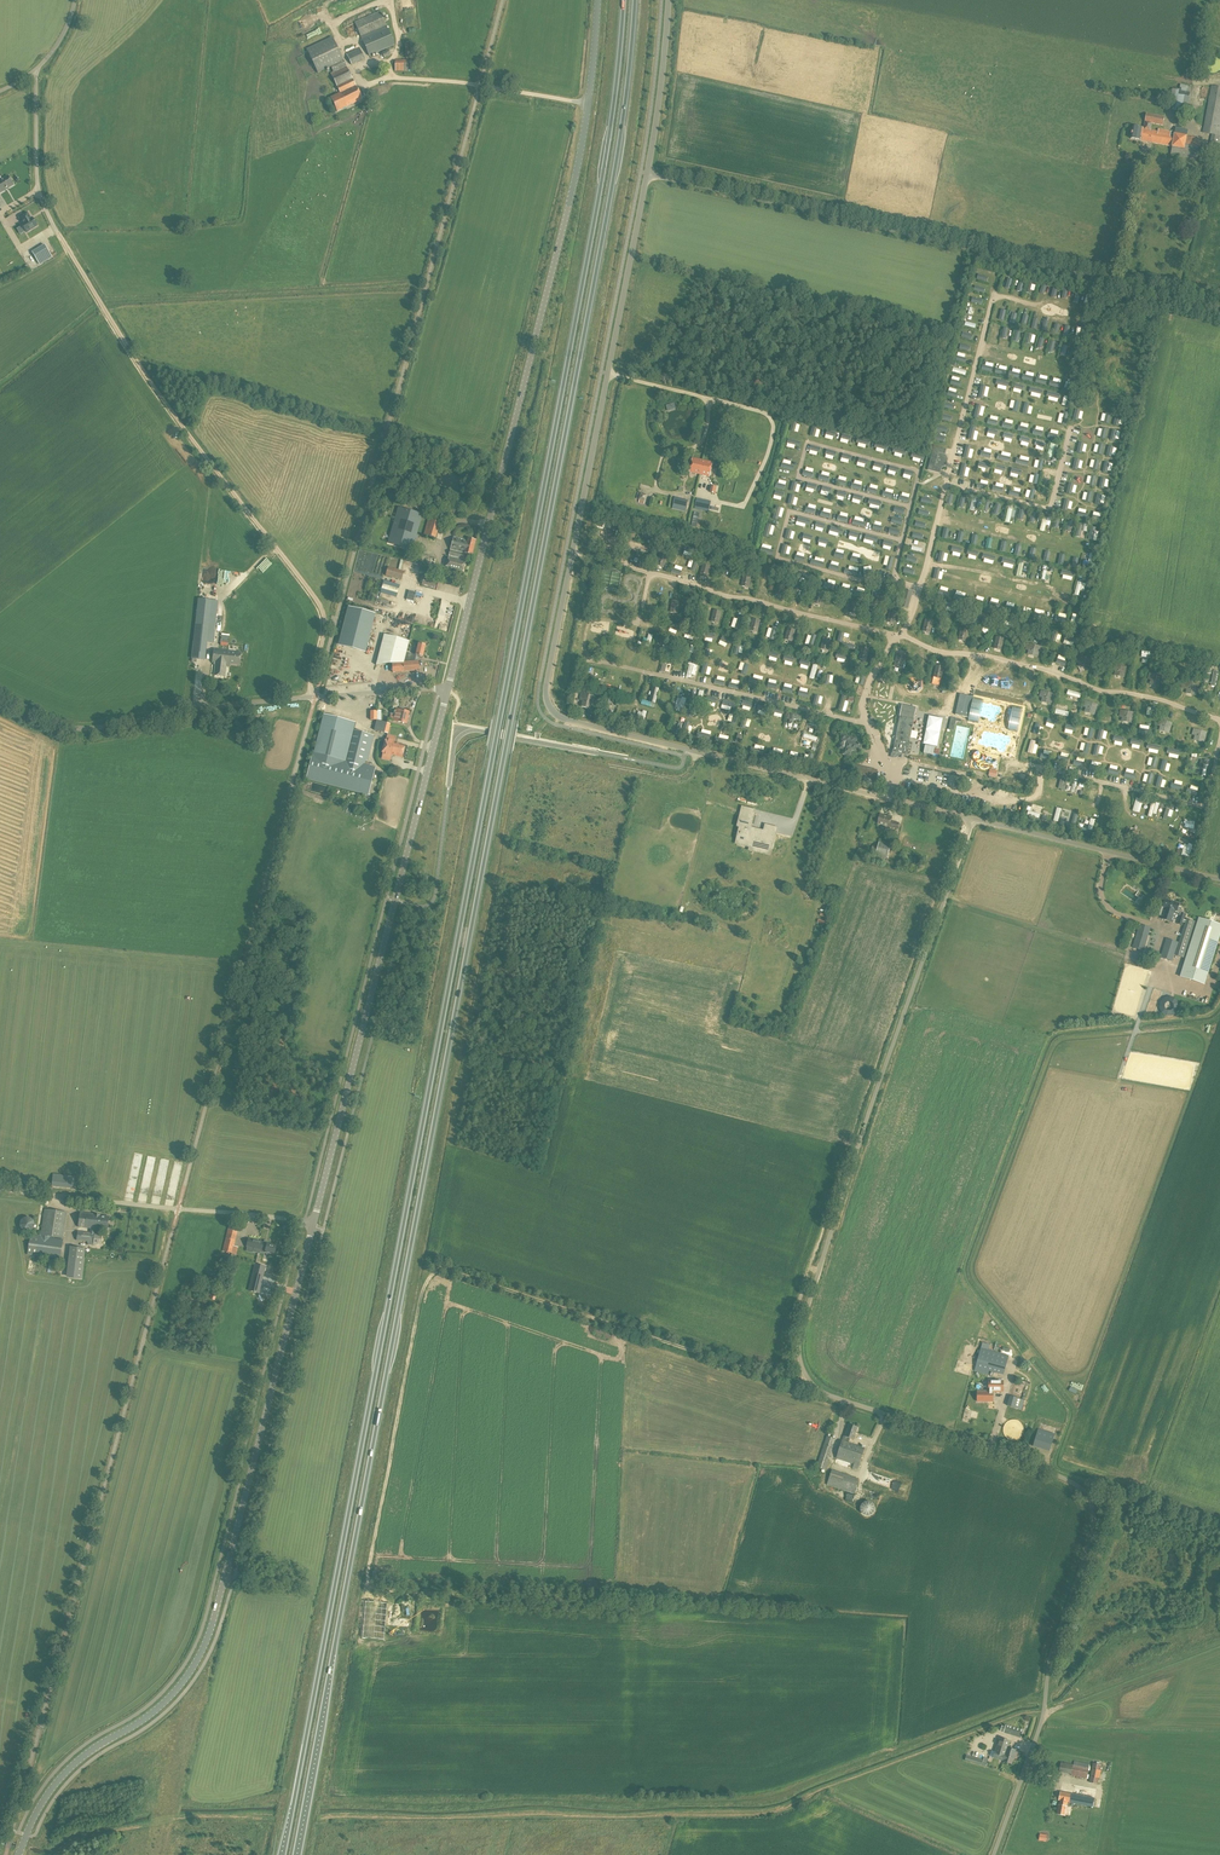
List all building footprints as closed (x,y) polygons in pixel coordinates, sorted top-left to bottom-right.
[(370,57),(392,47),(395,45),(386,26),(380,11),(355,22),(361,37),(369,56),(370,56),(370,57)] [(331,73),(340,93),(331,98),(337,111),(347,107),(347,106),(362,99),(356,86),(332,37),(307,49),(318,73),(331,66),(333,72),(331,73)] [(406,58),(413,57),(412,44),(405,44),(406,58)] [(352,65),(365,59),(360,47),(346,54),(352,65)] [(384,58),(391,55),(388,50),(382,52),(384,58)] [(1216,74),(1218,74),(1219,73),(1219,57),(1219,56),(1216,56),(1214,55),(1212,56),(1210,57),(1209,58),(1207,60),(1206,62),(1206,65),(1206,68),(1207,69),(1208,71),(1210,73),(1212,73),(1213,74),(1215,74),(1216,74)] [(408,61),(408,60),(395,60),(395,71),(408,71),(416,71),(415,61),(408,61)] [(1189,97),(1191,86),(1180,84),(1180,90),(1172,88),(1169,110),(1175,111),(1174,117),(1188,120),(1189,114),(1187,114),(1188,107),(1190,97),(1189,97)] [(1219,145),(1219,87),(1211,86),(1202,133),(1212,135),(1210,145),(1219,147),(1219,145)] [(1163,126),(1164,117),(1146,113),(1145,122),(1144,122),(1143,129),(1133,127),(1131,139),(1141,141),(1151,143),(1172,147),(1172,148),(1170,155),(1197,160),(1201,140),(1195,139),(1196,137),(1191,136),(1191,137),(1187,136),(1188,129),(1176,127),(1175,132),(1171,131),(1159,129),(1158,131),(1151,130),(1152,124),(1163,126)] [(13,185),(8,176),(0,181),(0,193),(13,185)] [(29,217),(29,216),(27,212),(19,217),(23,224),(21,225),(26,232),(37,225),(32,218),(30,219),(29,217)] [(40,265),(53,257),(45,244),(32,253),(40,265)] [(978,274),(976,279),(987,282),(988,276),(978,274)] [(1061,301),(1063,293),(1056,291),(1054,300),(1061,301)] [(1004,307),(999,306),(995,319),(1001,320),(1004,307)] [(1016,310),(1010,309),(1007,323),(1013,324),(1016,310)] [(991,324),(988,338),(994,339),(997,325),(991,324)] [(1039,336),(1036,350),(1040,352),(1044,338),(1039,336)] [(1065,346),(1062,358),(1067,360),(1070,347),(1065,346)] [(1081,355),(1075,353),(1073,363),(1078,365),(1081,355)] [(1064,411),(1061,424),(1066,425),(1069,412),(1064,411)] [(1030,439),(1028,446),(1034,448),(1036,440),(1030,439)] [(1056,444),(1050,442),(1047,457),(1052,458),(1056,444)] [(940,474),(942,468),(946,466),(948,459),(945,454),(947,449),(934,446),(928,470),(940,474)] [(700,474),(703,460),(693,458),(690,472),(700,474)] [(710,477),(713,462),(703,460),(700,474),(710,477)] [(417,479),(418,471),(406,468),(404,476),(417,479)] [(1047,475),(1043,488),(1048,489),(1052,476),(1047,475)] [(686,509),(689,501),(675,497),(673,506),(686,509)] [(710,509),(711,501),(697,498),(696,503),(695,506),(698,507),(710,509)] [(432,509),(433,507),(421,499),(419,502),(432,509)] [(418,509),(421,504),(415,500),(412,506),(418,509)] [(412,550),(422,515),(398,507),(388,543),(412,550)] [(436,538),(441,521),(429,517),(424,535),(426,535),(425,537),(427,537),(428,536),(436,538)] [(1070,537),(1074,523),(1069,522),(1066,536),(1070,537)] [(843,529),(831,526),(829,531),(842,534),(843,529)] [(1096,528),(1091,526),(1088,541),(1093,542),(1096,528)] [(642,532),(640,538),(653,541),(654,535),(642,532)] [(467,540),(453,536),(445,571),(462,575),(466,560),(463,559),(464,553),(472,555),(476,540),(468,538),(467,540)] [(688,544),(683,554),(690,557),(694,547),(688,544)] [(1090,554),(1086,571),(1091,572),(1095,555),(1090,554)] [(651,559),(635,555),(634,560),(650,564),(651,559)] [(722,555),(721,561),(734,564),(736,558),(722,555)] [(1002,563),(1015,566),(1016,561),(1003,558),(1002,563)] [(779,565),(771,563),(768,575),(776,576),(779,565)] [(1029,577),(1034,578),(1037,564),(1033,563),(1029,577)] [(401,581),(404,571),(399,570),(388,566),(385,576),(401,581)] [(796,578),(813,582),(815,577),(797,573),(796,578)] [(435,588),(436,581),(424,578),(422,585),(435,588)] [(656,585),(655,592),(664,593),(663,598),(666,599),(668,587),(656,585)] [(908,609),(913,591),(905,589),(900,607),(908,609)] [(413,601),(416,592),(408,590),(406,599),(413,601)] [(218,601),(199,599),(192,658),(205,659),(207,641),(213,642),(218,601)] [(958,605),(944,602),(943,606),(957,610),(958,605)] [(990,602),(989,607),(999,610),(1000,604),(990,602)] [(1007,606),(1005,611),(1016,614),(1017,608),(1007,606)] [(338,646),(365,653),(375,614),(348,607),(338,646)] [(994,621),(995,615),(980,611),(978,617),(994,621)] [(1034,612),(1033,617),(1046,620),(1047,615),(1034,612)] [(685,617),(683,624),(700,628),(702,621),(685,617)] [(734,630),(740,631),(743,618),(737,617),(734,630)] [(1003,619),(1002,625),(1014,628),(1015,622),(1003,619)] [(769,639),(775,640),(778,627),(772,626),(769,639)] [(1059,632),(1053,630),(1050,641),(1056,643),(1059,632)] [(650,649),(653,634),(648,633),(644,648),(650,649)] [(808,648),(813,649),(816,635),(811,634),(808,648)] [(416,655),(406,653),(409,641),(384,635),(376,665),(392,664),(393,672),(419,670),(419,662),(417,661),(418,656),(423,657),(426,645),(419,643),(416,655)] [(1066,636),(1065,641),(1078,644),(1079,639),(1066,636)] [(1121,645),(1106,641),(1105,647),(1120,651),(1121,645)] [(668,643),(660,649),(665,654),(672,648),(668,643)] [(629,646),(626,661),(630,662),(632,654),(636,655),(637,648),(629,646)] [(864,647),(862,660),(870,661),(873,649),(864,647)] [(214,649),(212,663),(215,663),(214,677),(225,678),(226,666),(229,666),(230,664),(240,665),(241,653),(231,651),(214,649)] [(900,654),(897,666),(904,668),(907,656),(900,654)] [(682,670),(686,670),(688,660),(679,659),(677,672),(682,673),(682,670)] [(818,665),(813,664),(810,680),(815,681),(818,665)] [(1219,672),(1213,671),(1209,685),(1215,687),(1219,672)] [(833,674),(827,673),(824,684),(830,685),(833,674)] [(921,689),(921,681),(908,681),(908,690),(916,690),(916,689),(921,689)] [(649,702),(655,703),(658,688),(652,686),(649,702)] [(593,704),(595,697),(588,695),(589,690),(583,689),(580,699),(584,700),(582,706),(591,708),(592,704),(593,704)] [(701,703),(703,691),(698,690),(695,702),(701,703)] [(1081,693),(1068,690),(1067,696),(1080,698),(1081,693)] [(1043,692),(1043,703),(1056,704),(1056,693),(1043,692)] [(960,694),(955,714),(969,717),(968,721),(976,723),(976,722),(985,724),(993,726),(1001,728),(1009,730),(1018,732),(1023,708),(1015,706),(1006,704),(1006,705),(998,703),(990,702),(990,701),(981,699),(973,697),(960,694)] [(828,701),(827,705),(831,706),(833,696),(825,695),(824,701),(828,701)] [(847,696),(842,695),(838,712),(843,713),(847,696)] [(677,696),(674,709),(681,711),(684,698),(677,696)] [(612,700),(605,699),(602,712),(609,714),(612,700)] [(1097,716),(1100,705),(1088,700),(1084,711),(1097,716)] [(910,755),(913,743),(910,742),(914,719),(917,707),(902,704),(900,716),(895,741),(893,752),(907,755),(910,755)] [(1079,717),(1082,706),(1076,704),(1073,715),(1079,717)] [(404,711),(396,709),(395,715),(391,713),(390,718),(393,719),(393,721),(407,724),(409,712),(408,712),(408,711),(408,710),(405,710),(404,710),(404,711)] [(1154,724),(1157,710),(1152,709),(1149,723),(1154,724)] [(377,711),(376,711),(376,720),(376,721),(375,728),(374,730),(381,732),(388,734),(391,724),(381,721),(381,710),(377,710),(377,711)] [(636,725),(642,727),(645,711),(640,710),(636,725)] [(368,761),(374,735),(354,730),(356,722),(323,714),(313,753),(306,779),(364,795),(369,796),(376,767),(372,766),(373,762),(368,761)] [(787,726),(793,728),(796,715),(790,714),(787,726)] [(961,722),(962,720),(951,717),(949,730),(954,731),(956,721),(961,722)] [(730,719),(727,734),(732,735),(735,720),(730,719)] [(736,736),(742,737),(745,723),(739,722),(736,736)] [(1168,727),(1162,726),(1161,731),(1173,732),(1174,722),(1169,722),(1168,727)] [(1196,730),(1196,741),(1205,741),(1205,730),(1196,730)] [(395,741),(396,737),(388,734),(386,739),(385,739),(381,755),(382,755),(381,759),(390,761),(392,755),(402,757),(405,746),(395,743),(395,741)] [(861,748),(862,745),(860,744),(860,743),(851,741),(852,737),(842,734),(840,744),(839,749),(843,750),(842,755),(852,757),(853,753),(854,752),(858,753),(859,748),(861,748)] [(728,740),(715,737),(714,742),(727,745),(728,740)] [(997,740),(996,748),(1006,750),(1007,742),(997,740)] [(1018,755),(1028,755),(1028,751),(1023,751),(1024,746),(1018,746),(1018,755)] [(764,750),(751,747),(750,753),(763,755),(764,750)] [(782,753),(769,750),(768,756),(781,758),(782,753)] [(876,779),(878,770),(854,764),(851,773),(876,779)] [(990,770),(988,777),(996,779),(997,772),(990,770)] [(1136,797),(1133,811),(1138,813),(1142,798),(1136,797)] [(1153,800),(1149,815),(1155,816),(1158,802),(1153,800)] [(1167,804),(1164,818),(1169,819),(1172,805),(1167,804)] [(739,827),(735,843),(749,847),(748,849),(770,855),(778,826),(765,823),(763,829),(752,826),(756,808),(741,805),(736,826),(739,827)] [(1028,810),(1027,816),(1039,818),(1040,813),(1028,810)] [(1069,827),(1075,828),(1078,814),(1072,813),(1069,827)] [(898,829),(900,823),(891,820),(892,817),(880,814),(878,824),(889,827),(898,829)] [(1062,824),(1069,826),(1071,816),(1065,814),(1062,824)] [(1086,831),(1092,832),(1095,819),(1090,817),(1086,831)] [(1136,831),(1131,830),(1128,843),(1133,844),(1136,831)] [(888,858),(891,844),(879,842),(876,855),(888,858)] [(1183,856),(1189,858),(1193,844),(1186,843),(1183,856)] [(1186,914),(1182,913),(1182,912),(1180,912),(1181,907),(1179,906),(1180,904),(1165,899),(1162,907),(1163,907),(1160,918),(1173,923),(1176,914),(1180,915),(1177,924),(1182,925),(1186,914)] [(1199,918),(1180,977),(1204,985),(1219,935),(1219,925),(1199,918)] [(1184,958),(1195,921),(1187,919),(1175,955),(1184,958)] [(1144,951),(1149,935),(1151,927),(1139,924),(1132,948),(1144,951)] [(1172,961),(1178,942),(1166,938),(1160,958),(1172,961)] [(63,1239),(67,1212),(44,1209),(40,1236),(30,1234),(27,1255),(36,1256),(60,1259),(63,1239)] [(108,1230),(110,1217),(100,1215),(100,1214),(80,1212),(78,1227),(90,1228),(90,1232),(78,1231),(77,1240),(88,1242),(88,1245),(94,1245),(94,1244),(101,1245),(103,1234),(95,1233),(95,1229),(99,1229),(108,1230)] [(27,1232),(29,1231),(30,1231),(31,1230),(33,1229),(33,1228),(34,1227),(34,1225),(34,1224),(34,1222),(33,1221),(32,1220),(31,1219),(30,1218),(29,1218),(27,1218),(25,1218),(24,1218),(23,1219),(21,1220),(21,1222),(20,1224),(20,1226),(21,1228),(22,1229),(23,1230),(24,1231),(26,1231),(27,1232)] [(222,1253),(222,1256),(232,1259),(234,1259),(235,1254),(236,1254),(238,1247),(234,1246),(236,1240),(238,1227),(229,1224),(227,1233),(226,1238),(223,1251),(231,1253),(231,1255),(225,1254),(222,1253)] [(249,1238),(246,1247),(253,1249),(252,1252),(260,1254),(260,1253),(265,1254),(266,1252),(274,1255),(276,1245),(267,1243),(249,1238)] [(85,1249),(73,1247),(71,1259),(83,1260),(85,1249)] [(55,1274),(55,1271),(57,1260),(50,1259),(47,1272),(55,1274)] [(254,1270),(249,1289),(259,1291),(263,1273),(254,1270)] [(1004,1375),(1009,1355),(981,1347),(977,1361),(974,1361),(973,1363),(976,1364),(974,1371),(988,1375),(989,1371),(1004,1375)] [(1003,1392),(1003,1380),(989,1379),(989,1391),(977,1391),(977,1401),(993,1402),(993,1392),(1003,1392)] [(1022,1410),(1025,1400),(1010,1396),(1007,1405),(1022,1410)] [(1023,1413),(1006,1408),(1002,1421),(1019,1426),(1023,1413)] [(854,1439),(858,1427),(849,1424),(845,1436),(844,1436),(842,1440),(836,1458),(854,1464),(852,1468),(858,1470),(865,1448),(849,1443),(850,1438),(854,1439)] [(1050,1451),(1055,1434),(1038,1429),(1033,1446),(1050,1451)] [(826,1471),(836,1439),(827,1436),(816,1468),(826,1471)] [(896,1461),(903,1463),(905,1459),(903,1458),(905,1452),(901,1450),(896,1461)] [(854,1494),(859,1479),(832,1470),(827,1485),(854,1494)] [(866,1516),(870,1516),(873,1514),(875,1510),(875,1506),(873,1503),(870,1502),(865,1501),(862,1503),(860,1507),(860,1511),(862,1514),(866,1516)] [(1024,1730),(1007,1725),(1006,1727),(1003,1726),(1001,1731),(1022,1737),(1024,1730)] [(1015,1758),(1018,1750),(1008,1747),(1010,1741),(999,1737),(993,1758),(1012,1764),(1014,1758),(1015,1758)] [(966,1755),(965,1760),(987,1766),(989,1759),(984,1757),(983,1760),(966,1755)] [(1087,1778),(1090,1764),(1074,1761),(1073,1765),(1061,1762),(1059,1772),(1071,1774),(1071,1776),(1087,1778)] [(1098,1784),(1101,1764),(1093,1763),(1089,1782),(1098,1784)] [(1093,1807),(1095,1798),(1060,1791),(1059,1800),(1060,1801),(1059,1805),(1058,1805),(1056,1814),(1065,1816),(1067,1806),(1068,1802),(1093,1807)]
